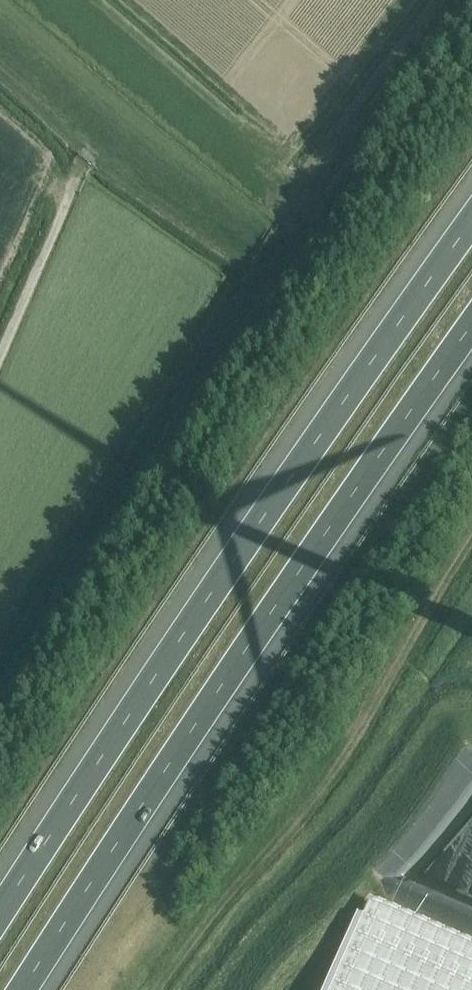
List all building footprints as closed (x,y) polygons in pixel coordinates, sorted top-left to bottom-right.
[(370,902),(363,919),(357,916),(325,989),(471,989),(471,947),(370,902)]
